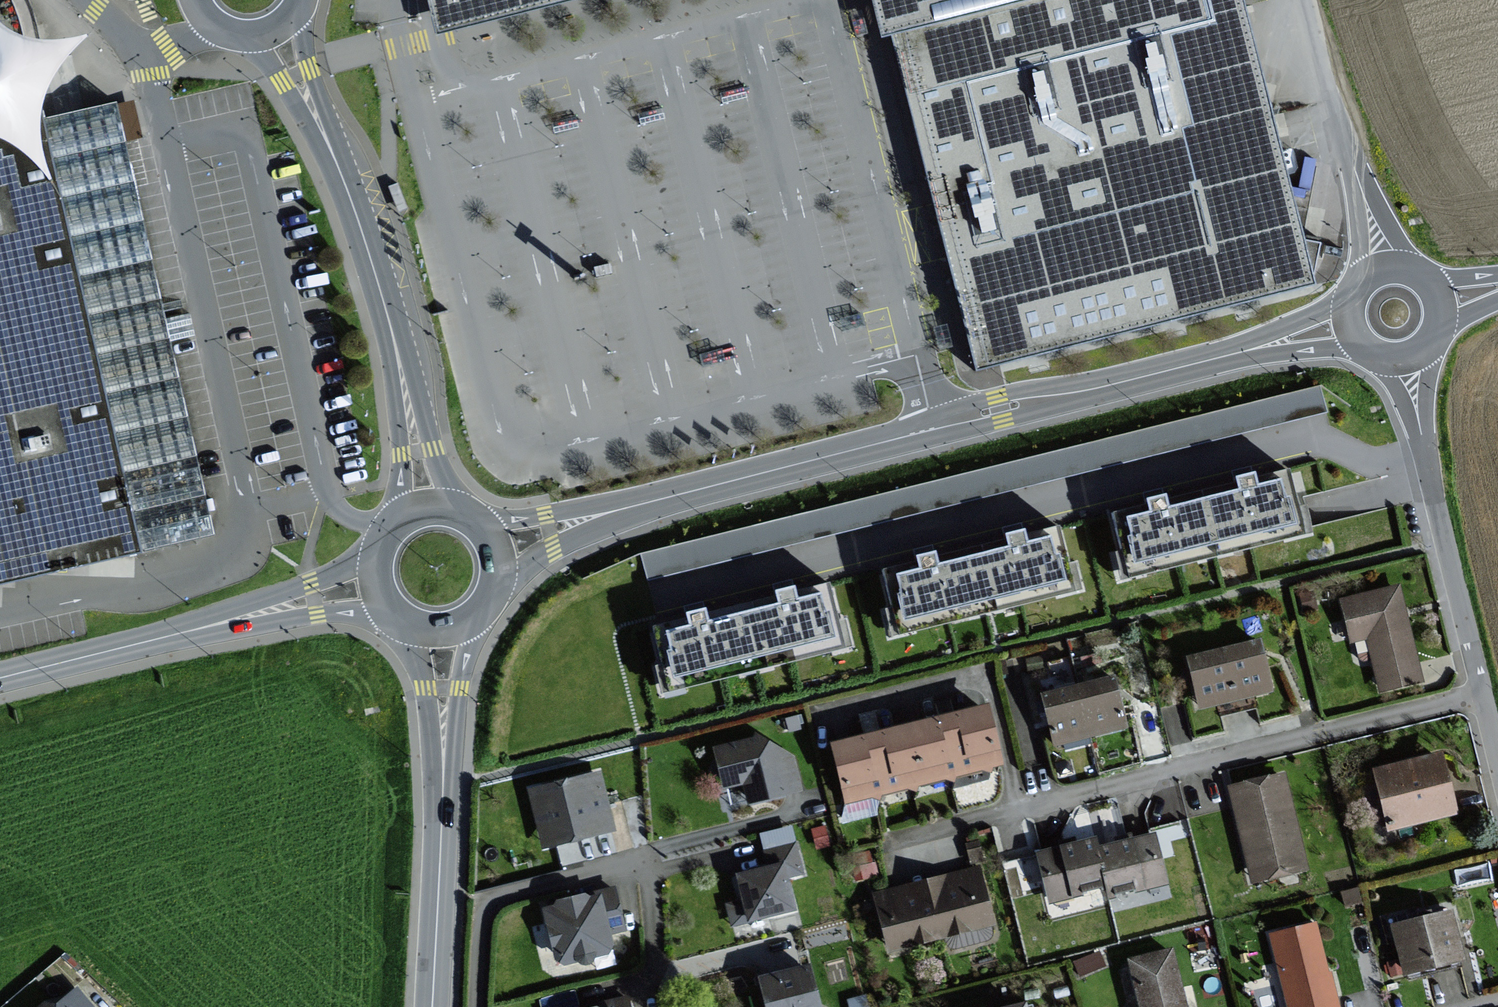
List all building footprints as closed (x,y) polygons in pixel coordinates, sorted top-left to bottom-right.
[(438,33),(492,20),(573,0),(430,0),(438,33)] [(972,360),(974,369),(1316,281),(1243,0),(878,0),(972,360)] [(210,534),(120,113),(118,103),(3,127),(0,112),(0,586),(212,542),(210,534)] [(1260,395),(1265,419),(1326,407),(1321,382),(1260,395)] [(1157,502),(1114,513),(1129,572),(1309,528),(1304,509),(1294,468),(1247,480),(1157,502)] [(927,558),(883,568),(898,629),(1076,586),(1061,525),(1017,536),(927,558)] [(698,614),(652,625),(666,687),(847,646),(833,584),(786,594),(698,614)] [(1398,586),(1338,601),(1350,647),(1367,643),(1379,691),(1421,681),(1398,586)] [(1260,643),(1190,659),(1193,672),(1201,707),(1271,691),(1263,652),(1260,643)] [(1114,672),(1042,690),(1048,713),(1057,746),(1128,728),(1121,700),(1114,672)] [(834,742),(848,802),(927,783),(1005,763),(990,703),(912,722),(834,742)] [(799,789),(790,754),(756,735),(713,746),(724,790),(745,784),(750,801),(799,789)] [(1442,751),(1372,767),(1387,830),(1457,814),(1442,751)] [(1284,771),(1227,785),(1250,883),(1308,870),(1284,771)] [(598,773),(531,790),(545,846),(613,828),(598,773)] [(1168,882),(1156,832),(1096,846),(1107,889),(1108,896),(1168,882)] [(1049,903),(1107,889),(1096,846),(1093,833),(1036,847),(1049,903)] [(767,864),(733,871),(739,900),(725,903),(729,927),(794,913),(786,877),(802,874),(796,844),(764,851),(767,864)] [(912,886),(876,896),(891,951),(994,923),(979,869),(943,878),(912,886)] [(616,886),(543,903),(556,960),(565,966),(610,954),(615,945),(613,934),(627,930),(616,886)] [(1452,910),(1394,924),(1406,972),(1464,957),(1452,910)] [(1272,935),(1291,1006),(1337,1006),(1316,924),(1272,935)] [(1132,958),(1143,1006),(1188,1006),(1174,948),(1132,958)] [(761,977),(769,1006),(822,1006),(810,963),(761,977)] [(76,988),(58,1003),(45,1000),(37,1006),(94,1006),(76,988)] [(576,1006),(629,1006),(626,996),(576,1006)]
